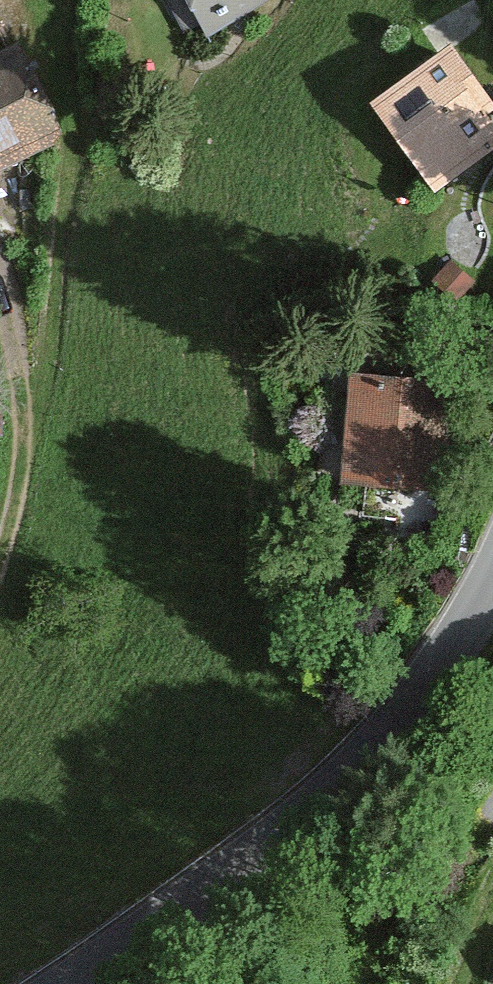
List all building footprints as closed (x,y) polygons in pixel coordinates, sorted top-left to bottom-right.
[(185,39),(207,28),(193,0),(165,0),(185,39)] [(210,33),(276,0),(194,0),(210,33)] [(382,103),(441,191),(492,156),(492,124),(488,116),(492,113),(492,95),(462,50),(382,103)] [(0,62),(0,169),(63,138),(21,52),(0,62)] [(455,386),(356,374),(343,480),(442,493),(455,386)]
